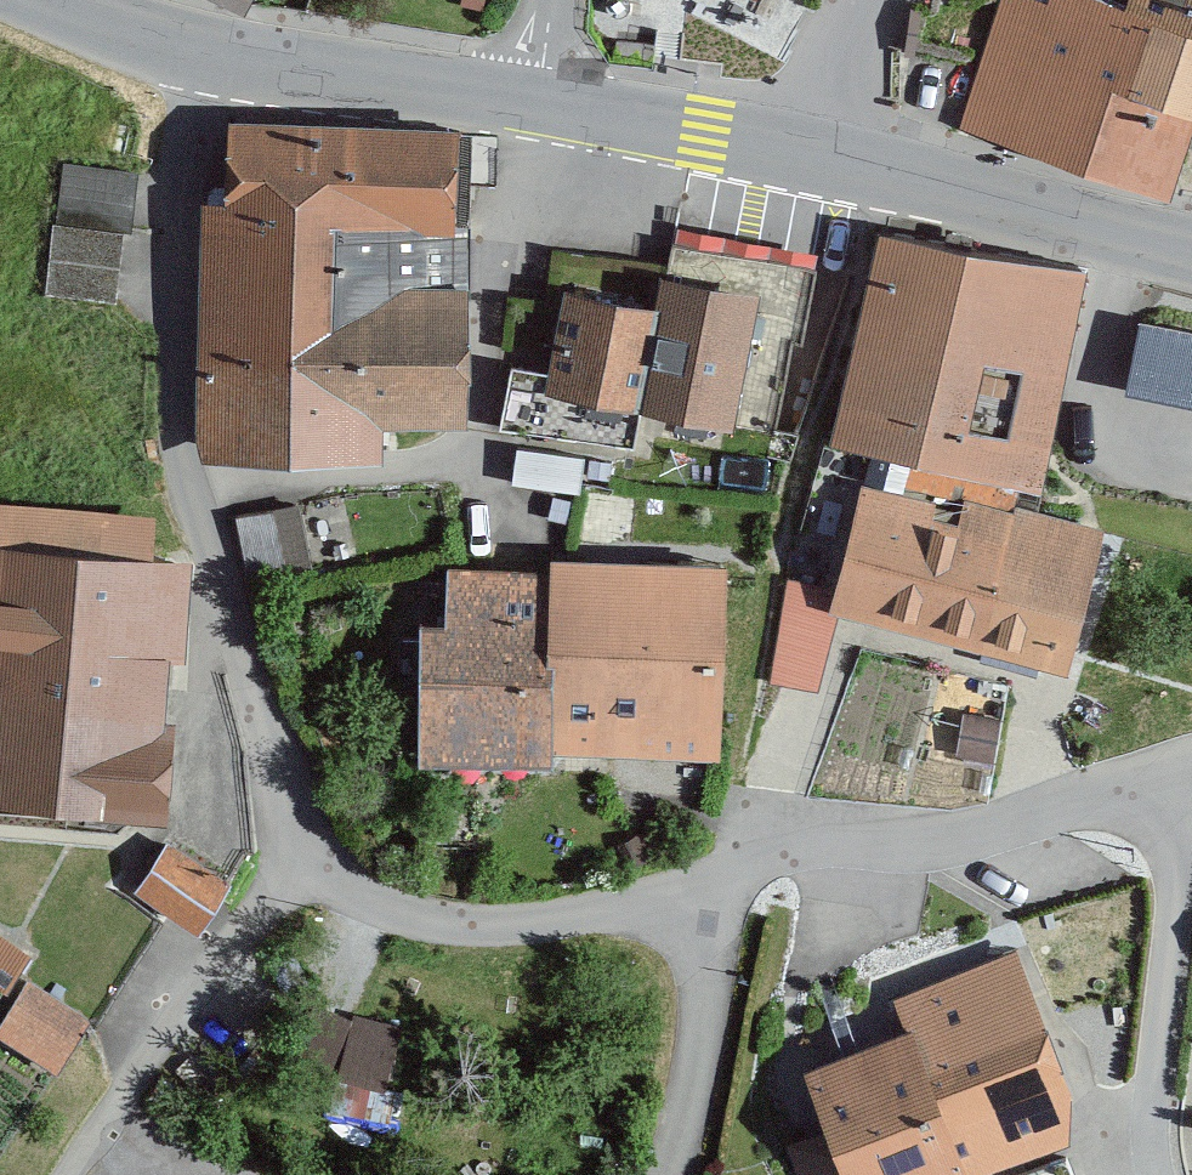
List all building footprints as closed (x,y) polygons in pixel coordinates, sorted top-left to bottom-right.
[(241,0),(218,0),(236,10),(241,0)] [(1126,8),(1100,0),(1051,0),(1049,6),(1031,0),(1001,0),(959,135),(1175,197),(1191,146),(1191,0),(1129,0),(1126,8)] [(215,195),(208,430),(362,435),(363,396),(455,399),(464,122),(238,115),(235,196),(215,195)] [(134,176),(62,171),(58,230),(46,229),(41,305),(109,310),(114,236),(130,237),(134,176)] [(1034,499),(1079,275),(875,235),(831,459),(1034,499)] [(813,275),(674,248),(660,314),(565,291),(547,376),(514,369),(502,426),(630,446),(621,485),(761,497),(792,344),(800,346),(813,275)] [(1140,330),(1125,401),(1191,415),(1191,341),(1140,330)] [(578,505),(584,462),(520,453),(514,496),(578,505)] [(1069,681),(1104,539),(965,505),(963,517),(867,494),(835,624),(1069,681)] [(348,564),(335,503),(234,524),(247,585),(348,564)] [(163,828),(188,568),(100,560),(104,518),(0,508),(0,812),(163,828)] [(718,764),(723,568),(549,563),(549,575),(446,572),(445,630),(420,630),(417,771),(554,775),(554,760),(718,764)] [(834,591),(784,587),(763,685),(812,695),(834,591)] [(228,885),(167,847),(134,899),(195,937),(228,885)] [(0,944),(0,988),(8,992),(27,960),(0,944)] [(1066,1146),(1067,1091),(1016,957),(893,1004),(905,1033),(803,1072),(827,1133),(783,1150),(793,1174),(989,1174),(1066,1146)] [(30,991),(0,1035),(0,1040),(54,1076),(86,1029),(30,991)]
